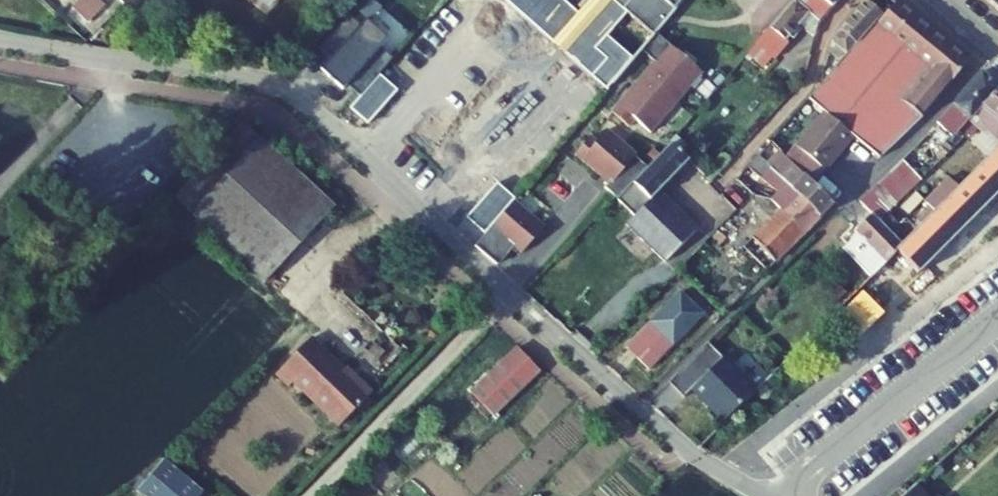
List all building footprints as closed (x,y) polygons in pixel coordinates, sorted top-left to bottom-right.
[(88,22),(104,5),(99,0),(80,0),(73,8),(88,22)] [(552,41),(577,13),(563,0),(507,0),(552,41)] [(552,41),(564,51),(610,0),(589,0),(577,13),(552,41)] [(592,75),(607,89),(634,59),(607,36),(628,11),(624,7),(631,0),(610,0),(564,51),(592,75)] [(656,34),(684,0),(631,0),(624,7),(628,11),(655,34),(656,34)] [(764,67),(772,58),(774,60),(789,43),(786,41),(801,24),(809,13),(819,22),(837,0),(794,0),(748,54),(764,67)] [(997,10),(997,0),(987,0),(997,10)] [(878,22),(876,21),(882,14),(867,1),(834,37),(829,51),(842,62),(878,22)] [(964,57),(896,2),(878,22),(842,62),(820,86),(808,99),(880,158),(922,118),(965,66),(964,57)] [(801,24),(815,36),(819,22),(809,13),(801,24)] [(347,18),(317,51),(329,61),(319,73),(341,92),(345,87),(358,99),(380,75),(392,61),(378,49),(385,41),(364,22),(359,28),(347,18)] [(649,55),(662,39),(656,34),(655,34),(642,50),(649,55)] [(650,79),(676,103),(703,72),(669,44),(669,45),(662,39),(649,55),(662,67),(650,79)] [(283,43),(270,47),(274,59),(287,55),(283,43)] [(947,154),(966,134),(963,131),(966,127),(971,121),(969,120),(997,90),(997,86),(981,72),(952,107),(936,125),(938,126),(935,129),(936,137),(944,144),(940,148),(944,152),(947,154)] [(397,91),(380,75),(358,99),(350,107),(368,123),(378,112),(397,91)] [(651,132),(676,103),(650,79),(639,93),(633,87),(612,111),(630,127),(636,120),(651,132)] [(979,127),(981,125),(991,115),(997,120),(986,131),(985,132),(997,143),(997,90),(969,120),(971,121),(979,127)] [(795,146),(824,171),(834,159),(834,155),(840,148),(842,150),(853,137),(823,113),(795,146)] [(981,125),(986,131),(997,120),(991,115),(981,125)] [(971,121),(966,127),(963,131),(966,134),(969,137),(979,127),(971,121)] [(192,213),(260,139),(243,122),(174,196),(192,213)] [(611,180),(605,188),(615,197),(618,199),(647,169),(633,156),(636,153),(608,130),(598,141),(591,136),(575,154),(600,175),(602,172),(611,180)] [(959,188),(997,149),(997,143),(985,132),(939,178),(943,182),(948,178),(949,180),(959,188)] [(672,144),(681,154),(688,146),(676,135),(670,142),(672,144)] [(267,281),(334,207),(260,139),(192,213),(267,281)] [(681,154),(672,144),(647,169),(618,199),(635,216),(674,254),(698,228),(660,191),(689,161),(681,154)] [(959,188),(951,196),(935,212),(918,229),(903,245),(896,252),(917,274),(997,192),(997,149),(959,188)] [(749,165),(762,178),(770,169),(819,218),(832,204),(813,185),(786,158),(783,156),(778,162),(774,158),(766,166),(757,156),(749,165)] [(878,184),(897,203),(922,178),(910,167),(903,159),(878,184)] [(770,169),(762,178),(778,192),(771,199),(781,209),(795,223),(778,239),(788,250),(819,218),(770,169)] [(951,196),(959,188),(949,180),(943,187),(951,196)] [(478,206),(467,218),(485,234),(515,200),(497,184),(478,206)] [(897,203),(878,184),(861,202),(872,214),(879,221),(897,203)] [(935,212),(951,196),(943,187),(926,203),(935,212)] [(543,225),(515,200),(485,234),(476,246),(498,264),(509,251),(504,246),(508,241),(522,253),(545,227),(543,225)] [(918,229),(935,212),(926,203),(909,220),(918,229)] [(748,252),(767,271),(788,250),(778,239),(795,223),(781,209),(740,249),(745,254),(748,252)] [(879,221),(872,214),(856,230),(855,231),(857,235),(847,245),(843,248),(871,276),(896,252),(903,245),(890,232),(879,221)] [(674,254),(635,216),(626,225),(666,262),(674,254)] [(903,245),(918,229),(909,220),(906,217),(890,232),(903,245)] [(649,368),(702,313),(680,292),(627,347),(649,368)] [(277,373),(290,386),(294,381),(340,426),(372,393),(356,377),(353,380),(311,338),(277,373)] [(709,342),(670,382),(684,396),(693,387),(728,421),(759,390),(709,342)] [(471,392),(493,414),(540,370),(518,348),(471,392)] [(164,460),(136,492),(141,495),(202,495),(204,494),(164,460)] [(934,482),(945,471),(938,463),(926,474),(934,482)] [(916,483),(902,495),(927,495),(916,483)]
